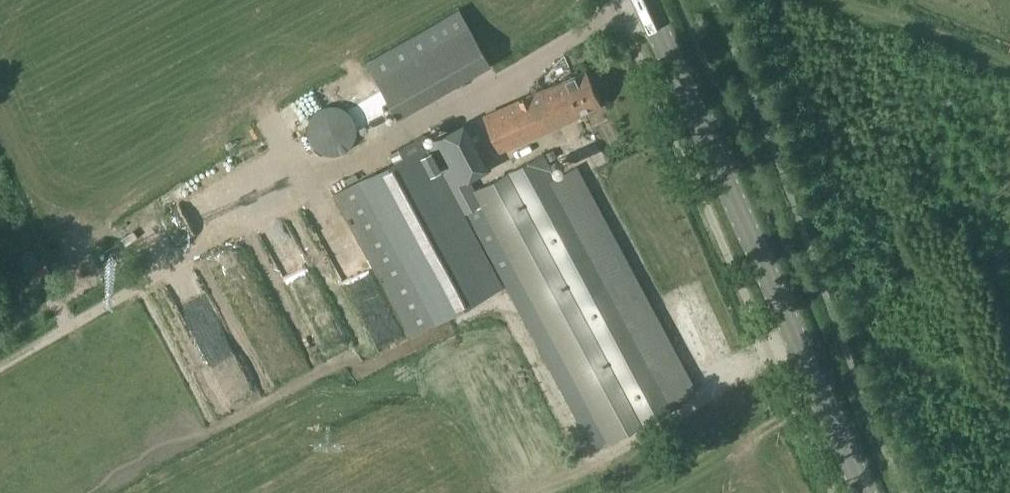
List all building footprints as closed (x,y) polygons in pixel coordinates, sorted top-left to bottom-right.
[(364,56),(393,107),(485,55),(455,4),(364,56)] [(586,70),(484,115),(499,150),(601,105),(586,70)] [(324,99),(303,120),(325,142),(346,120),(324,99)] [(503,285),(465,212),(481,204),(474,190),(476,189),(469,177),(487,167),(464,124),(427,144),(422,135),(391,152),(395,160),(334,192),(409,333),(503,285)] [(697,390),(577,166),(557,177),(544,152),(476,189),(474,190),(481,204),(608,441),(677,404),(676,401),(697,390)] [(314,289),(296,242),(272,251),(290,298),(314,289)] [(34,275),(45,268),(38,256),(27,263),(34,275)]
